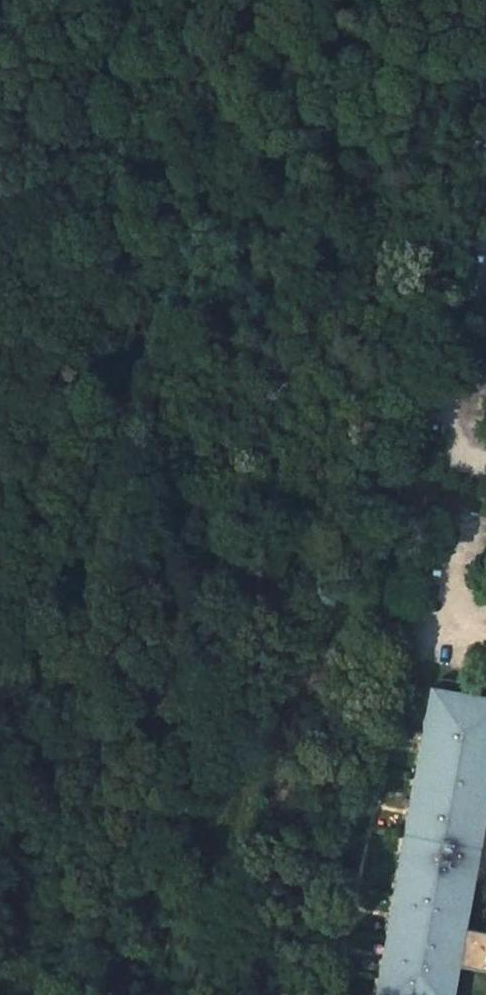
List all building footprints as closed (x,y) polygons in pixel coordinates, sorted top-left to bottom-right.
[(426,688),(374,994),(455,994),(460,969),(485,975),(485,932),(466,926),(485,810),(485,698),(426,688)]
